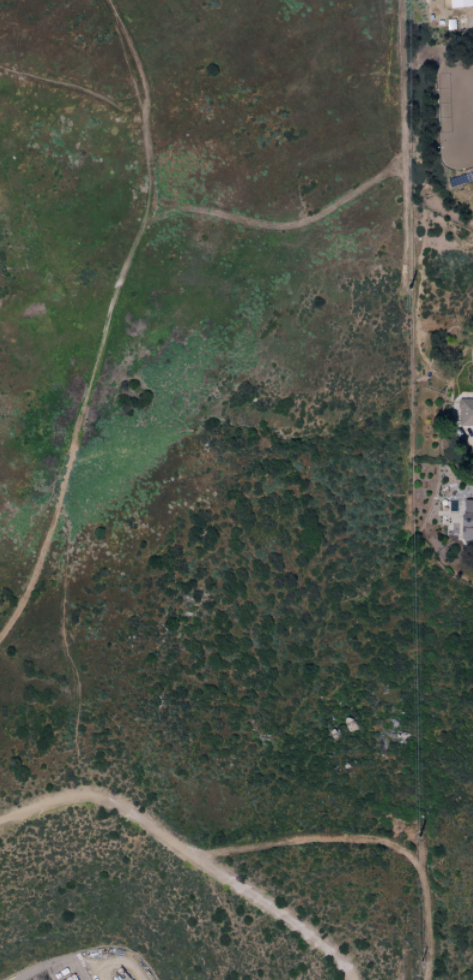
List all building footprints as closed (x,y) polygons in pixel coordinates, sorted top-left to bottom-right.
[(472,425),(472,398),(457,398),(457,426),(472,425)] [(461,499),(459,546),(472,546),(472,499),(461,499)]
